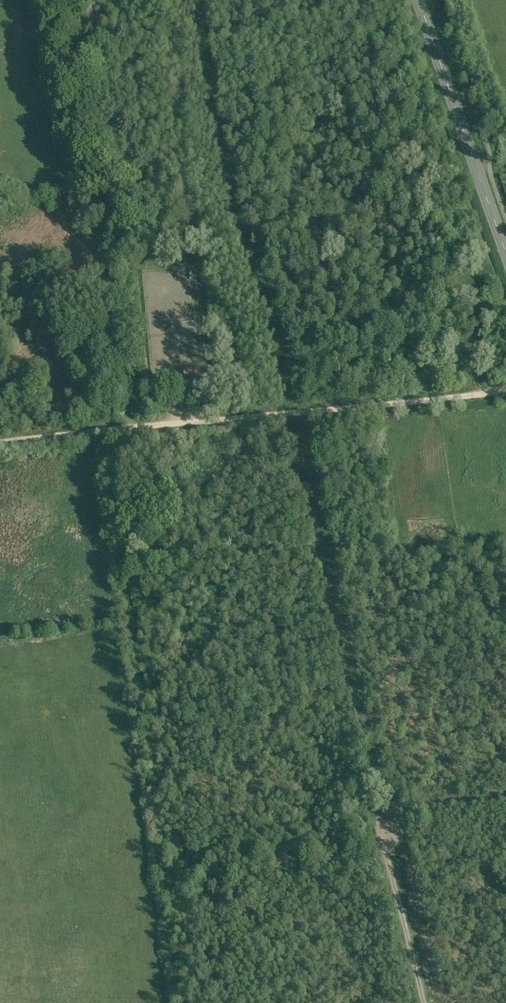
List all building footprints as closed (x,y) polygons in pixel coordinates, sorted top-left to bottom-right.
[(197,366),(183,367),(183,374),(197,373),(197,366)]
